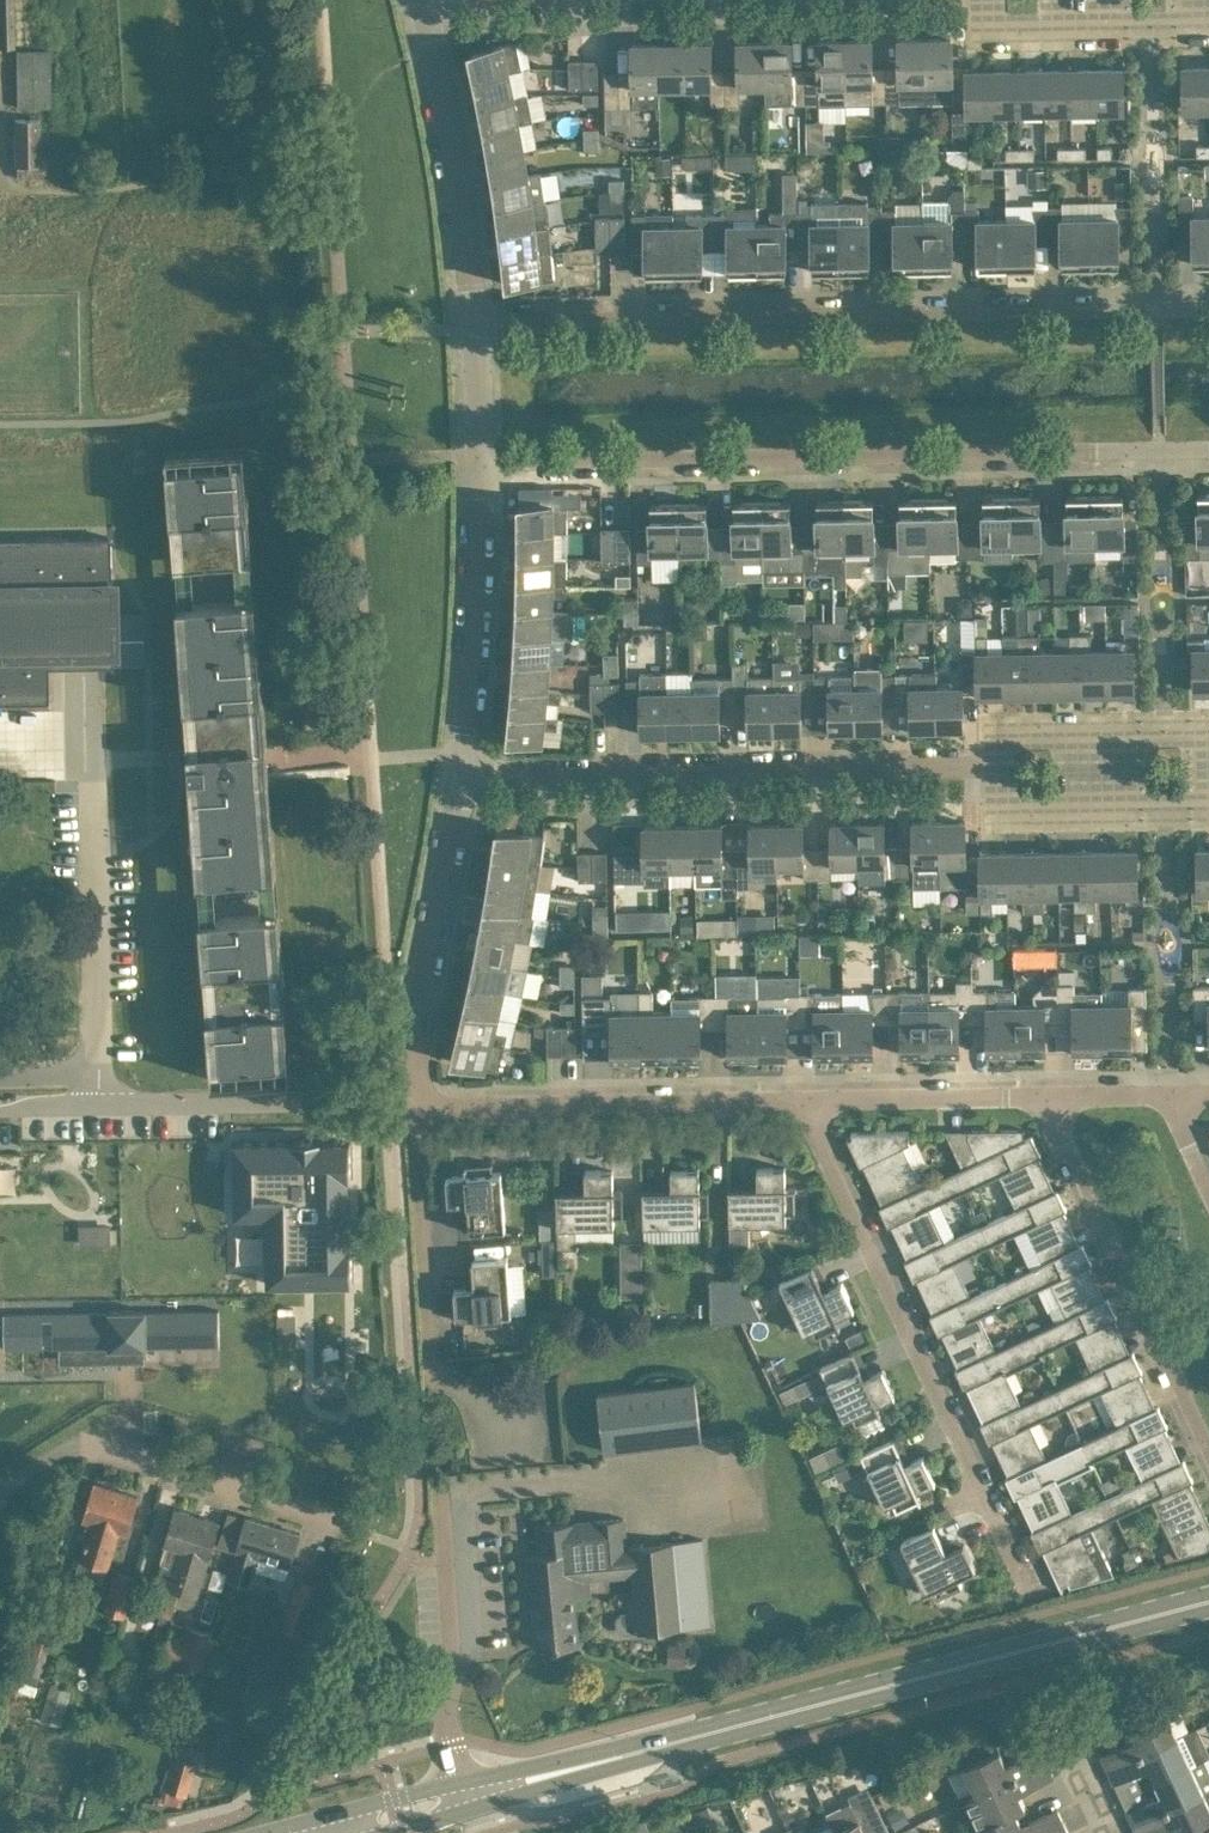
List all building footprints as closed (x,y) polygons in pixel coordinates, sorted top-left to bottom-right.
[(887,101),(901,100),(927,100),(926,37),(899,38),(900,65),(886,65),(887,101)] [(926,37),(927,100),(953,100),(953,103),(967,103),(967,73),(953,73),(952,37),(926,37)] [(845,39),(846,103),(873,103),(873,101),(887,101),(886,65),(872,66),(872,38),(845,39)] [(806,102),(820,102),(820,104),(846,103),(845,39),(819,39),(819,67),(806,67),(806,102)] [(471,50),(477,77),(510,70),(510,71),(523,67),(517,40),(471,50)] [(740,84),(766,83),(765,40),(739,41),(739,68),(725,68),(726,104),(740,103),(740,84)] [(792,40),(765,40),(766,83),(766,102),(792,102),(806,102),(806,67),(792,67),(792,40)] [(712,104),(726,104),(725,68),(712,69),(711,41),(685,42),(686,85),(712,84),(712,104)] [(633,70),(605,71),(606,106),(660,105),(660,85),(659,42),(632,43),(633,70)] [(660,85),(686,85),(685,42),(659,42),(660,85)] [(51,104),(51,46),(17,45),(16,104),(51,104)] [(570,87),(584,87),(584,58),(569,58),(570,87)] [(598,58),(584,58),(584,87),(599,87),(598,58)] [(1208,106),(1208,66),(1183,66),(1184,107),(1208,106)] [(1123,67),(1097,68),(1097,108),(1124,108),(1123,67)] [(1071,68),(1045,69),(1046,109),(1071,109),(1071,68)] [(1071,109),(1097,108),(1097,68),(1071,68),(1071,109)] [(994,110),(1020,109),(1019,69),(993,70),(994,110)] [(1020,109),(1046,109),(1045,69),(1019,69),(1020,109)] [(515,95),(510,71),(510,70),(477,77),(482,102),(515,95)] [(994,110),(993,70),(967,70),(967,73),(967,103),(967,110),(994,110)] [(599,102),(599,91),(584,91),(584,103),(599,102)] [(482,102),(487,127),(520,122),(533,119),(528,92),(515,95),(482,102)] [(13,115),(13,160),(40,161),(40,115),(13,115)] [(487,127),(491,153),(524,147),(520,122),(487,127)] [(599,127),(585,127),(585,138),(600,137),(599,127)] [(900,134),(888,134),(888,148),(900,147),(900,134)] [(875,148),(887,147),(887,135),(880,135),(875,140),(875,148)] [(600,137),(585,138),(585,149),(600,148),(600,137)] [(825,137),(807,138),(807,150),(831,149),(830,137),(825,137)] [(1197,155),(1208,154),(1208,142),(1197,143),(1197,155)] [(1098,144),(1098,157),(1112,156),(1112,144),(1098,144)] [(1072,157),(1072,145),(1058,145),(1058,157),(1072,157)] [(1072,157),(1086,157),(1086,145),(1072,145),(1072,157)] [(1020,158),(1020,146),(1006,146),(1006,158),(1020,158)] [(1021,158),(1035,158),(1035,146),(1020,146),(1021,158)] [(491,153),(495,178),(528,173),(524,147),(491,153)] [(755,152),(743,152),(744,167),(755,167),(755,152)] [(697,154),(698,166),(712,165),(712,153),(697,154)] [(982,154),(968,154),(968,166),(983,166),(982,154)] [(657,169),(671,169),(670,156),(656,156),(657,169)] [(1029,169),(1029,185),(1046,184),(1045,168),(1029,169)] [(783,171),(783,191),(783,203),(798,203),(798,191),(797,171),(783,171)] [(543,197),(545,197),(541,172),(528,174),(528,173),(495,178),(499,204),(532,199),(543,197)] [(610,188),(625,188),(625,186),(625,177),(610,178),(610,188)] [(1116,180),(1116,196),(1128,195),(1128,180),(1116,180)] [(625,188),(610,188),(610,199),(625,199),(625,188)] [(966,208),(965,208),(965,188),(952,188),(948,194),(949,198),(924,198),(924,201),(925,267),(953,267),(953,239),(966,238),(966,208)] [(1208,262),(1208,214),(1194,214),(1194,194),(1179,194),(1180,234),(1194,234),(1195,263),(1208,262)] [(499,204),(502,230),(549,225),(548,212),(545,197),(543,197),(532,199),(499,204)] [(1008,266),(1007,218),(980,218),(980,207),(976,207),(976,200),(966,200),(966,208),(966,238),(979,238),(980,266),(1008,266)] [(869,240),(882,240),(882,209),(882,205),(868,205),(868,201),(840,202),(841,269),(869,268),(869,240)] [(897,268),(925,267),(924,201),(896,202),(896,209),(882,209),(882,240),(896,239),(897,268)] [(841,269),(840,202),(812,202),(812,210),(799,211),(799,241),(813,241),(813,269),(841,269)] [(1118,216),(1090,216),(1091,264),(1119,264),(1118,235),(1132,235),(1132,204),(1118,205),(1118,216)] [(1035,237),(1049,237),(1049,206),(1034,206),(1035,217),(1007,218),(1008,266),(1036,265),(1035,237)] [(1063,265),(1091,264),(1090,216),(1063,217),(1063,206),(1049,206),(1049,237),(1063,236),(1063,265)] [(759,222),(758,207),(730,208),(730,212),(716,212),(716,243),(730,242),(730,271),(758,270),(759,222)] [(799,211),(783,211),(770,211),(771,222),(759,222),(758,270),(786,270),(786,247),(786,241),(799,241),(799,211)] [(702,243),(716,243),(716,212),(687,213),(687,224),(674,224),(675,272),(703,271),(702,243)] [(647,272),(675,272),(674,224),(647,225),(646,213),(632,214),(633,244),(647,244),(647,272)] [(625,215),(611,216),(611,244),(626,244),(625,215)] [(597,245),(611,244),(611,216),(596,216),(597,245)] [(552,250),(549,225),(502,230),(505,255),(552,250)] [(555,277),(554,265),(552,250),(505,255),(508,282),(555,277)] [(167,450),(178,601),(198,878),(201,916),(213,1078),(292,1072),(277,872),(269,770),(256,595),(254,558),(246,444),(167,450)] [(1186,556),(1208,556),(1208,492),(1199,492),(1199,521),(1185,521),(1186,556)] [(1096,557),(1096,555),(1095,494),(1067,495),(1068,523),(1054,523),(1055,554),(1069,553),(1069,558),(1096,557)] [(1123,494),(1095,494),(1096,555),(1124,554),(1124,557),(1138,557),(1138,522),(1124,522),(1123,494)] [(1055,559),(1055,554),(1054,523),(1040,524),(1040,495),(1012,496),(1013,543),(1040,543),(1041,559),(1055,559)] [(984,525),(971,525),(971,555),(986,555),(985,544),(1013,543),(1012,496),(984,496),(984,525)] [(930,561),(930,545),(929,497),(901,498),(901,526),(888,526),(888,561),(889,571),(907,570),(907,561),(930,561)] [(957,555),(971,555),(971,525),(957,525),(957,497),(929,497),(930,545),(957,544),(957,555)] [(818,528),(804,528),(805,568),(847,568),(845,498),(818,499),(818,528)] [(862,562),(888,561),(888,526),(874,527),(873,498),(845,498),(847,568),(847,573),(862,573),(862,562)] [(790,499),(762,500),(763,559),(764,579),(764,569),(805,568),(804,528),(791,528),(790,499)] [(738,581),(737,559),(763,559),(762,500),(734,500),(735,529),(721,529),(722,560),(721,560),(721,581),(738,581)] [(652,550),(680,549),(679,501),(651,502),(652,531),(638,531),(638,561),(653,561),(652,550)] [(707,501),(679,501),(680,549),(708,549),(708,560),(721,560),(722,560),(721,529),(708,530),(707,501)] [(554,530),(567,531),(567,515),(567,502),(520,503),(520,530),(554,530)] [(617,561),(616,526),(601,527),(602,562),(617,561)] [(616,526),(617,561),(630,561),(630,526),(616,526)] [(520,530),(520,555),(554,556),(554,530),(520,530)] [(111,589),(110,536),(0,537),(0,701),(48,700),(47,665),(112,664),(111,589)] [(520,555),(520,581),(553,583),(553,582),(566,582),(566,558),(554,558),(554,556),(520,555)] [(902,570),(889,571),(889,577),(889,583),(903,583),(902,570)] [(631,574),(616,574),(616,586),(631,585),(631,574)] [(1066,576),(1055,577),(1055,591),(1066,591),(1066,576)] [(1050,578),(1035,583),(1038,595),(1054,591),(1050,578)] [(519,607),(552,609),(553,594),(567,595),(567,582),(566,582),(553,582),(553,583),(520,581),(519,607)] [(639,598),(620,598),(620,611),(624,611),(639,611),(639,598)] [(972,598),(964,598),(958,604),(958,613),(973,613),(972,598)] [(804,615),(804,601),(790,601),(790,615),(804,615)] [(753,604),(748,610),(748,619),(763,619),(763,604),(753,604)] [(1028,605),(1029,620),(1040,620),(1040,605),(1028,605)] [(519,607),(518,633),(551,635),(560,635),(574,636),(575,612),(552,610),(552,609),(519,607)] [(624,611),(620,611),(620,613),(624,612),(624,623),(639,623),(639,611),(624,611)] [(928,636),(927,616),(905,617),(906,637),(928,636)] [(976,616),(977,634),(987,634),(987,616),(976,616)] [(823,619),(814,619),(815,637),(824,636),(823,619)] [(844,619),(844,636),(854,636),(854,619),(844,619)] [(814,632),(814,620),(801,620),(795,620),(795,634),(814,633),(814,632)] [(692,622),(677,622),(677,632),(692,632),(692,622)] [(707,636),(707,622),(693,623),(693,636),(707,636)] [(748,622),(736,622),(737,632),(749,632),(748,622)] [(1125,638),(1139,638),(1139,633),(1139,626),(1125,626),(1125,638)] [(1056,691),(1082,690),(1081,632),(1070,632),(1070,650),(1055,650),(1056,691)] [(1082,690),(1107,690),(1107,649),(1091,649),(1091,632),(1081,632),(1082,690)] [(550,662),(551,637),(574,638),(574,636),(560,635),(551,635),(518,633),(516,659),(550,662)] [(1004,692),(1030,691),(1029,633),(1018,633),(1019,651),(1003,651),(1004,692)] [(1030,691),(1056,691),(1055,650),(1040,651),(1039,633),(1029,633),(1030,691)] [(978,692),(1004,692),(1003,651),(988,651),(987,634),(977,634),(977,648),(978,679),(978,692)] [(1208,688),(1208,647),(1205,647),(1205,637),(1188,637),(1188,648),(1194,648),(1195,688),(1208,688)] [(1107,649),(1107,690),(1134,689),(1133,649),(1139,649),(1139,638),(1122,638),(1122,649),(1107,649)] [(964,684),(963,684),(963,679),(978,679),(977,648),(962,648),(963,672),(956,672),(950,677),(950,684),(937,685),(938,727),(964,727),(964,684)] [(603,652),(603,663),(619,662),(619,652),(603,652)] [(548,687),(550,662),(516,659),(514,685),(548,688),(548,687)] [(603,663),(604,675),(619,675),(619,662),(603,663)] [(748,706),(749,730),(775,730),(774,675),(749,676),(748,662),(733,662),(734,676),(734,706),(748,706)] [(881,667),(855,668),(856,729),(883,728),(883,704),(897,703),(896,673),(882,673),(881,667)] [(856,729),(855,668),(854,668),(854,673),(815,674),(816,705),(830,705),(830,729),(856,729)] [(896,673),(897,703),(911,703),(911,727),(938,727),(937,685),(937,672),(910,672),(896,673)] [(815,674),(800,675),(774,675),(775,730),(802,729),(802,705),(816,705),(815,674)] [(734,706),(734,676),(693,677),(693,689),(694,731),(721,731),(720,707),(734,706)] [(668,732),(667,690),(641,690),(641,677),(627,678),(627,708),(641,708),(642,732),(668,732)] [(606,710),(605,681),(590,682),(591,711),(606,710)] [(619,681),(605,681),(606,710),(620,710),(619,681)] [(561,688),(548,687),(548,688),(514,685),(512,710),(545,714),(546,713),(547,700),(560,701),(561,688)] [(667,690),(668,732),(694,731),(693,689),(667,690)] [(559,715),(546,713),(545,714),(512,710),(509,737),(542,741),(544,726),(558,727),(559,715)] [(899,844),(900,875),(914,875),(914,885),(940,885),(940,878),(939,819),(913,820),(913,844),(899,844)] [(967,897),(981,897),(981,866),(966,866),(966,861),(967,861),(966,819),(939,819),(940,878),(966,877),(967,897)] [(858,821),(859,863),(859,879),(885,878),(885,875),(900,875),(899,844),(885,845),(885,820),(858,821)] [(818,846),(818,876),(833,876),(833,863),(859,863),(858,821),(831,821),(832,845),(818,846)] [(751,847),(737,847),(737,897),(738,897),(738,878),(752,878),(751,865),(778,864),(777,822),(750,823),(751,847)] [(803,822),(777,822),(778,864),(804,864),(804,877),(818,876),(818,846),(804,846),(803,822)] [(696,824),(697,885),(721,884),(722,897),(737,897),(737,847),(723,848),(722,823),(696,824)] [(644,867),(670,866),(670,824),(643,825),(644,849),(615,850),(616,880),(644,880),(644,867)] [(670,824),(670,866),(670,883),(695,883),(695,885),(697,885),(696,824),(670,824)] [(528,859),(528,860),(541,862),(545,834),(498,828),(494,854),(528,859)] [(1198,848),(1198,887),(1192,888),(1193,899),(1208,899),(1208,848),(1198,848)] [(1096,891),(1111,890),(1111,850),(1085,851),(1086,909),(1086,918),(1094,918),(1094,909),(1096,908),(1096,891)] [(1137,850),(1111,850),(1111,890),(1127,890),(1127,901),(1144,901),(1144,888),(1138,888),(1137,850)] [(593,880),(593,851),(578,851),(578,881),(593,880)] [(593,851),(593,880),(608,880),(607,851),(593,851)] [(1024,910),(1034,910),(1033,851),(1007,852),(1008,892),(1023,892),(1024,910)] [(1059,851),(1033,851),(1034,910),(1045,909),(1044,892),(1060,891),(1059,851)] [(1075,909),(1086,909),(1085,851),(1059,851),(1060,891),(1075,891),(1075,909)] [(484,876),(488,854),(477,852),(472,874),(484,876)] [(980,852),(981,866),(981,897),(982,911),(992,910),(992,893),(1008,892),(1007,852),(980,852)] [(537,887),(541,862),(528,860),(528,859),(494,854),(490,880),(537,887)] [(532,913),(536,891),(537,887),(490,880),(486,905),(532,913)] [(514,937),(531,940),(535,913),(532,913),(486,905),(482,931),(514,937)] [(1084,911),(1075,911),(1075,927),(1084,927),(1084,911)] [(592,913),(593,923),(594,923),(608,923),(608,913),(592,913)] [(774,913),(757,913),(757,931),(775,931),(774,913)] [(694,930),(694,929),(693,914),(681,914),(681,930),(694,930)] [(725,916),(726,932),(737,932),(736,916),(725,916)] [(594,923),(593,923),(593,936),(609,936),(608,923),(594,923)] [(509,963),(514,937),(482,931),(476,956),(509,963)] [(888,943),(894,943),(899,938),(899,932),(888,932),(888,943)] [(1041,948),(1042,962),(1056,961),(1056,947),(1041,948)] [(523,994),(523,993),(528,969),(509,964),(509,963),(476,956),(471,982),(504,989),(523,994)] [(560,963),(560,973),(561,973),(575,973),(575,963),(560,963)] [(1059,981),(1074,981),(1074,968),(1059,969),(1059,981)] [(716,969),(716,991),(757,992),(757,969),(716,969)] [(584,970),(583,987),(603,988),(603,971),(584,970)] [(801,991),(801,970),(759,972),(759,992),(801,991)] [(561,973),(560,973),(560,986),(575,986),(575,973),(561,973)] [(640,989),(651,989),(651,986),(647,978),(640,978),(640,989)] [(930,989),(930,1005),(931,1051),(937,1051),(958,1054),(958,1053),(958,1050),(960,1050),(959,1021),(973,1021),(973,988),(973,979),(957,979),(957,989),(930,989)] [(498,1014),(504,989),(471,982),(465,1007),(498,1014)] [(1034,1003),(1016,1003),(1017,1049),(1023,1049),(1044,1053),(1044,1051),(1044,1049),(1046,1049),(1045,1019),(1060,1019),(1059,982),(1044,982),(1034,992),(1034,1003)] [(1074,982),(1059,982),(1060,1019),(1074,1019),(1074,1048),(1081,1048),(1102,1052),(1103,1050),(1102,1050),(1102,1048),(1103,1048),(1102,1002),(1085,1002),(1085,990),(1075,990),(1074,982)] [(1194,984),(1195,1017),(1208,1017),(1208,984),(1194,984)] [(1147,1018),(1146,985),(1129,986),(1130,1001),(1102,1002),(1103,1048),(1109,1048),(1130,1051),(1130,1050),(1130,1047),(1132,1047),(1131,1018),(1147,1018)] [(673,1056),(672,1010),(653,1010),(653,988),(651,989),(640,989),(640,1010),(641,1010),(642,1056),(643,1056),(643,1053),(649,1052),(648,1055),(648,1056),(669,1060),(669,1058),(669,1056),(673,1056)] [(1017,1049),(1016,1003),(989,1004),(988,988),(973,988),(973,1021),(988,1021),(988,1050),(995,1050),(1016,1054),(1016,1052),(1016,1049),(1017,1049)] [(641,1056),(642,1056),(641,1010),(640,1010),(640,989),(612,989),(612,995),(598,995),(598,1028),(612,1028),(613,1057),(620,1057),(641,1060),(641,1059),(641,1056)] [(931,1051),(930,1005),(930,989),(887,990),(887,1022),(901,1022),(902,1051),(909,1051),(930,1055),(930,1054),(930,1053),(930,1051),(931,1051)] [(871,1006),(844,1007),(845,1052),(851,1052),(872,1056),(872,1055),(872,1054),(872,1052),(874,1052),(873,1022),(887,1022),(887,990),(871,990),(871,1006)] [(844,991),(801,992),(801,1024),(815,1024),(816,1053),(823,1053),(844,1057),(844,1055),(844,1052),(845,1052),(844,1007),(844,991)] [(758,994),(759,1054),(765,1054),(786,1058),(786,1056),(786,1054),(788,1053),(787,1024),(801,1024),(801,992),(785,992),(785,994),(758,994)] [(672,995),(672,1010),(673,1056),(679,1055),(700,1059),(700,1058),(700,1055),(701,1055),(701,1026),(715,1026),(715,993),(699,993),(699,995),(672,995)] [(758,1054),(759,1054),(758,994),(730,994),(730,993),(715,993),(715,1026),(729,1025),(730,1055),(737,1054),(758,1058),(758,1057),(758,1054)] [(598,1028),(598,995),(583,996),(584,1028),(598,1028)] [(575,1000),(560,1000),(560,1012),(575,1012),(575,1000)] [(492,1040),(492,1041),(505,1044),(506,1042),(511,1043),(517,1019),(498,1014),(465,1007),(459,1032),(492,1040)] [(548,1053),(562,1053),(562,1024),(547,1024),(548,1053)] [(576,1024),(562,1024),(562,1053),(576,1052),(576,1024)] [(502,1057),(505,1044),(492,1041),(492,1040),(459,1032),(453,1058),(499,1070),(502,1057)] [(964,1165),(956,1169),(965,1188),(1001,1172),(1017,1207),(1047,1193),(1042,1182),(1047,1180),(1043,1171),(1046,1169),(1039,1154),(1042,1153),(1033,1134),(1026,1137),(1024,1134),(1024,1129),(1025,1129),(1025,1127),(969,1128),(969,1135),(980,1158),(964,1165)] [(969,1135),(969,1128),(964,1128),(963,1128),(963,1131),(951,1137),(964,1165),(980,1158),(969,1135)] [(883,1204),(929,1181),(920,1162),(915,1165),(905,1144),(911,1141),(909,1138),(909,1129),(852,1130),(852,1132),(853,1132),(853,1135),(850,1136),(850,1135),(848,1136),(861,1164),(864,1163),(867,1162),(872,1173),(869,1175),(882,1203),(883,1204)] [(294,1140),(236,1140),(237,1212),(268,1212),(269,1281),(353,1280),(352,1242),(350,1242),(349,1176),(352,1176),(351,1139),(321,1139),(321,1137),(294,1137),(294,1140)] [(472,1228),(506,1226),(502,1169),(493,1170),(493,1161),(467,1162),(465,1162),(466,1172),(447,1174),(449,1202),(468,1200),(470,1229),(472,1229),(472,1228)] [(750,1221),(787,1220),(787,1212),(796,1212),(796,1186),(796,1184),(786,1184),(786,1165),(758,1165),(758,1185),(729,1185),(729,1187),(730,1187),(731,1243),(750,1243),(750,1221)] [(672,1187),(643,1187),(643,1189),(644,1189),(644,1223),(701,1222),(701,1213),(710,1213),(710,1187),(710,1186),(700,1186),(700,1166),(672,1167),(672,1187)] [(557,1190),(558,1225),(558,1237),(558,1245),(577,1245),(577,1224),(614,1224),(615,1215),(624,1215),(623,1189),(624,1189),(624,1187),(614,1188),(614,1168),(585,1168),(586,1188),(557,1189),(557,1190)] [(882,1203),(880,1204),(889,1224),(891,1223),(898,1238),(901,1236),(906,1245),(911,1243),(916,1253),(946,1239),(930,1205),(965,1188),(956,1169),(929,1181),(883,1204),(882,1203)] [(990,1220),(982,1223),(982,1224),(991,1243),(1015,1232),(1026,1226),(1042,1261),(1072,1247),(1067,1237),(1072,1234),(1068,1225),(1071,1224),(1064,1209),(1067,1207),(1060,1192),(1058,1188),(1055,1189),(1047,1193),(1017,1207),(990,1220)] [(541,1227),(557,1227),(556,1206),(541,1206),(541,1227)] [(109,1222),(96,1222),(96,1241),(112,1241),(111,1226),(111,1222),(109,1222)] [(908,1258),(905,1259),(914,1279),(917,1277),(924,1292),(927,1291),(931,1300),(937,1298),(942,1308),(971,1294),(968,1286),(955,1260),(991,1243),(982,1224),(982,1223),(946,1239),(916,1253),(908,1258)] [(558,1245),(558,1237),(543,1238),(543,1245),(539,1245),(540,1259),(544,1259),(559,1258),(558,1245)] [(643,1293),(642,1239),(622,1239),(622,1293),(643,1293)] [(1031,1266),(1007,1277),(1007,1278),(1016,1297),(1041,1286),(1050,1308),(1062,1303),(1068,1316),(1097,1301),(1092,1291),(1098,1288),(1093,1280),(1097,1278),(1095,1276),(1089,1263),(1092,1261),(1083,1242),(1080,1243),(1072,1247),(1042,1261),(1031,1266)] [(504,1312),(512,1311),(508,1255),(474,1257),(474,1256),(472,1257),(474,1286),(455,1287),(457,1315),(476,1314),(477,1323),(504,1321),(504,1312)] [(780,1279),(804,1330),(812,1326),(816,1335),(839,1324),(840,1325),(841,1324),(837,1315),(855,1307),(843,1281),(825,1289),(813,1263),(811,1264),(780,1279)] [(743,1277),(710,1278),(711,1321),(761,1316),(743,1277)] [(933,1312),(931,1313),(940,1333),(942,1332),(949,1347),(952,1345),(957,1354),(962,1352),(967,1362),(997,1348),(981,1314),(1016,1297),(1007,1278),(1007,1277),(982,1289),(971,1294),(942,1308),(933,1312)] [(968,1286),(971,1294),(982,1289),(978,1282),(968,1286)] [(1043,1328),(1033,1333),(1042,1351),(1077,1335),(1093,1370),(1123,1356),(1118,1345),(1123,1343),(1119,1334),(1122,1332),(1115,1317),(1118,1316),(1108,1296),(1106,1297),(1097,1301),(1068,1316),(1056,1321),(1043,1328)] [(298,1304),(283,1304),(283,1324),(298,1324),(298,1304)] [(109,1310),(61,1311),(61,1312),(61,1344),(61,1345),(62,1345),(110,1344),(110,1346),(115,1346),(115,1358),(143,1357),(143,1345),(145,1345),(147,1345),(147,1344),(219,1342),(219,1343),(220,1343),(219,1307),(218,1307),(218,1308),(146,1309),(146,1307),(109,1308),(109,1310)] [(21,1345),(21,1312),(5,1312),(6,1345),(21,1345)] [(1034,1317),(1027,1321),(1032,1332),(1033,1333),(1043,1328),(1040,1319),(1034,1317)] [(846,1335),(851,1347),(870,1338),(864,1326),(846,1335)] [(959,1366),(956,1367),(965,1387),(968,1386),(975,1401),(978,1399),(982,1408),(987,1406),(992,1417),(1022,1403),(1008,1372),(1043,1355),(1042,1351),(1033,1333),(1032,1332),(997,1348),(967,1362),(959,1366)] [(1006,1333),(994,1339),(997,1347),(1009,1341),(1006,1333)] [(852,1351),(821,1366),(845,1417),(853,1413),(857,1422),(880,1411),(882,1411),(877,1402),(895,1393),(883,1368),(865,1376),(853,1350),(852,1351)] [(1093,1370),(1058,1386),(1058,1387),(1067,1406),(1102,1389),(1118,1424),(1148,1410),(1143,1399),(1148,1397),(1144,1388),(1147,1386),(1140,1371),(1143,1370),(1134,1350),(1131,1352),(1123,1356),(1093,1370)] [(808,1376),(794,1383),(799,1396),(814,1389),(808,1376)] [(598,1392),(605,1449),(702,1437),(696,1379),(598,1392)] [(984,1420),(981,1422),(990,1441),(993,1440),(1000,1454),(1000,1455),(1003,1454),(1007,1463),(1013,1460),(1017,1471),(1047,1457),(1031,1422),(1067,1406),(1058,1387),(1058,1386),(1022,1403),(992,1417),(984,1420)] [(1118,1424),(1083,1440),(1083,1441),(1092,1460),(1127,1443),(1143,1478),(1173,1464),(1168,1454),(1174,1451),(1169,1442),(1172,1441),(1172,1440),(1165,1426),(1168,1424),(1159,1405),(1156,1406),(1148,1410),(1118,1424)] [(1069,1432),(1067,1439),(1070,1446),(1081,1441),(1075,1429),(1069,1432)] [(893,1438),(861,1452),(885,1504),(893,1500),(897,1509),(921,1498),(917,1489),(930,1483),(936,1480),(924,1455),(906,1463),(894,1437),(892,1437),(893,1438)] [(1009,1475),(1006,1476),(1015,1496),(1018,1494),(1025,1509),(1028,1508),(1033,1517),(1038,1514),(1043,1525),(1073,1511),(1058,1480),(1094,1464),(1094,1463),(1092,1460),(1083,1441),(1083,1440),(1081,1441),(1070,1446),(1047,1457),(1017,1471),(1009,1475)] [(845,1457),(838,1441),(823,1448),(830,1464),(845,1457)] [(833,1466),(839,1479),(853,1472),(847,1459),(833,1466)] [(1108,1494),(1108,1495),(1117,1514),(1153,1498),(1176,1547),(1180,1555),(1208,1547),(1208,1540),(1204,1529),(1208,1527),(1195,1496),(1198,1495),(1191,1480),(1193,1479),(1184,1459),(1182,1460),(1173,1464),(1143,1478),(1122,1488),(1109,1494),(1108,1494)] [(140,1494),(139,1494),(95,1480),(84,1515),(96,1519),(84,1557),(110,1565),(122,1527),(129,1529),(140,1494)] [(917,1489),(921,1498),(934,1492),(930,1483),(917,1489)] [(1035,1529),(1032,1530),(1041,1550),(1044,1548),(1047,1555),(1051,1563),(1054,1562),(1058,1571),(1063,1568),(1069,1581),(1071,1584),(1103,1576),(1115,1573),(1103,1548),(1097,1550),(1092,1553),(1082,1531),(1093,1526),(1117,1514),(1108,1495),(1108,1494),(1073,1511),(1043,1525),(1035,1529)] [(176,1603),(179,1604),(183,1590),(182,1590),(206,1515),(176,1505),(165,1541),(167,1541),(161,1560),(162,1560),(156,1581),(170,1586),(166,1599),(165,1598),(160,1615),(172,1618),(176,1603)] [(232,1560),(233,1560),(228,1577),(249,1584),(258,1553),(291,1563),(301,1531),(246,1514),(232,1560)] [(183,1590),(179,1604),(188,1607),(195,1604),(197,1594),(198,1595),(214,1542),(221,1519),(206,1515),(182,1590),(183,1590)] [(539,1551),(529,1552),(538,1646),(579,1642),(575,1596),(591,1594),(589,1576),(620,1574),(634,1572),(636,1594),(630,1594),(632,1617),(638,1616),(639,1629),(711,1622),(703,1536),(627,1543),(624,1515),(594,1518),(594,1519),(581,1520),(576,1521),(576,1520),(537,1523),(539,1551)] [(934,1524),(902,1539),(925,1589),(924,1589),(925,1591),(934,1587),(938,1595),(962,1584),(958,1575),(976,1567),(964,1541),(946,1550),(934,1524)] [(1134,1551),(1126,1556),(1124,1561),(1127,1566),(1139,1561),(1134,1551)] [(138,1575),(116,1568),(103,1609),(125,1616),(138,1575)] [(298,1575),(285,1612),(308,1620),(321,1583),(320,1583),(303,1577),(298,1575)] [(167,1636),(161,1655),(204,1666),(213,1630),(173,1620),(169,1637),(167,1636)] [(15,1668),(40,1676),(56,1628),(40,1623),(36,1636),(28,1633),(23,1647),(21,1647),(15,1668)] [(667,1665),(685,1666),(687,1642),(669,1641),(667,1665)] [(204,1666),(161,1655),(161,1656),(151,1653),(147,1670),(175,1677),(171,1693),(190,1698),(198,1666),(203,1667),(204,1666)] [(401,1689),(404,1679),(397,1676),(393,1678),(391,1682),(393,1685),(401,1689)] [(1107,1767),(1178,1734),(1166,1706),(1130,1723),(1136,1737),(1101,1753),(1107,1767)] [(1204,1756),(1208,1753),(1208,1752),(1197,1726),(1189,1730),(1189,1729),(1178,1734),(1107,1767),(1114,1782),(1150,1766),(1156,1778),(1204,1756)] [(1049,1760),(1042,1746),(1007,1763),(1000,1748),(964,1765),(977,1793),(1049,1760)] [(163,1787),(188,1794),(197,1761),(172,1754),(163,1787)] [(1208,1788),(1208,1767),(1204,1756),(1156,1778),(1162,1793),(1127,1809),(1133,1823),(1208,1788)] [(970,1797),(982,1825),(990,1821),(991,1822),(1017,1810),(1017,1811),(1026,1805),(1020,1791),(1055,1774),(1049,1760),(977,1793),(970,1797)] [(863,1824),(876,1818),(862,1788),(849,1794),(860,1816),(836,1827),(839,1832),(867,1832),(863,1824)] [(1133,1823),(1138,1832),(1149,1832),(1175,1821),(1181,1832),(1186,1832),(1192,1831),(1191,1829),(1208,1821),(1208,1788),(1133,1823)] [(910,1819),(903,1805),(888,1813),(895,1827),(910,1819)] [(712,1818),(708,1806),(694,1811),(698,1823),(712,1818)] [(790,1808),(782,1811),(787,1822),(796,1818),(791,1807),(790,1808)] [(986,1832),(1038,1832),(1065,1821),(1059,1807),(1023,1824),(1017,1811),(1017,1810),(991,1822),(990,1821),(982,1825),(986,1832)] [(801,1820),(791,1825),(795,1832),(807,1832),(801,1820)] [(1065,1821),(1038,1832),(1071,1832),(1065,1821)] [(1191,1829),(1192,1831),(1193,1832),(1208,1832),(1208,1821),(1191,1829)] [(834,1828),(832,1823),(809,1832),(839,1832),(836,1827),(834,1828)]
